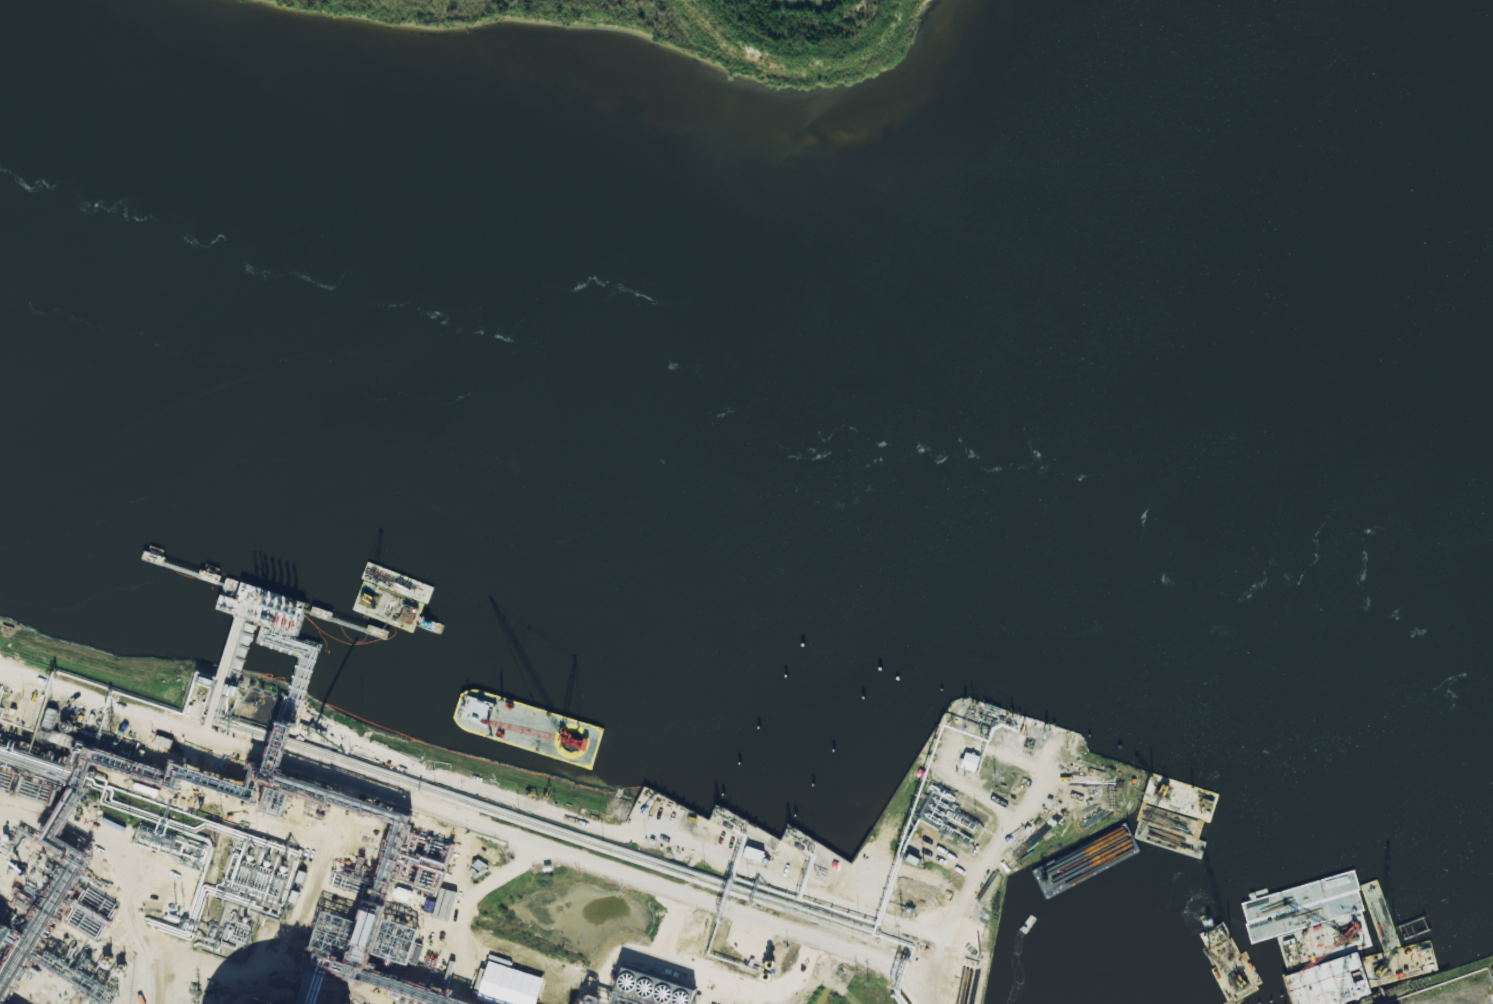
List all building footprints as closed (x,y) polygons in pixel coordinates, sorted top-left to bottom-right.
[(960,769),(975,772),(978,756),(963,754),(960,769)] [(760,862),(763,852),(745,846),(742,857),(760,862)]
